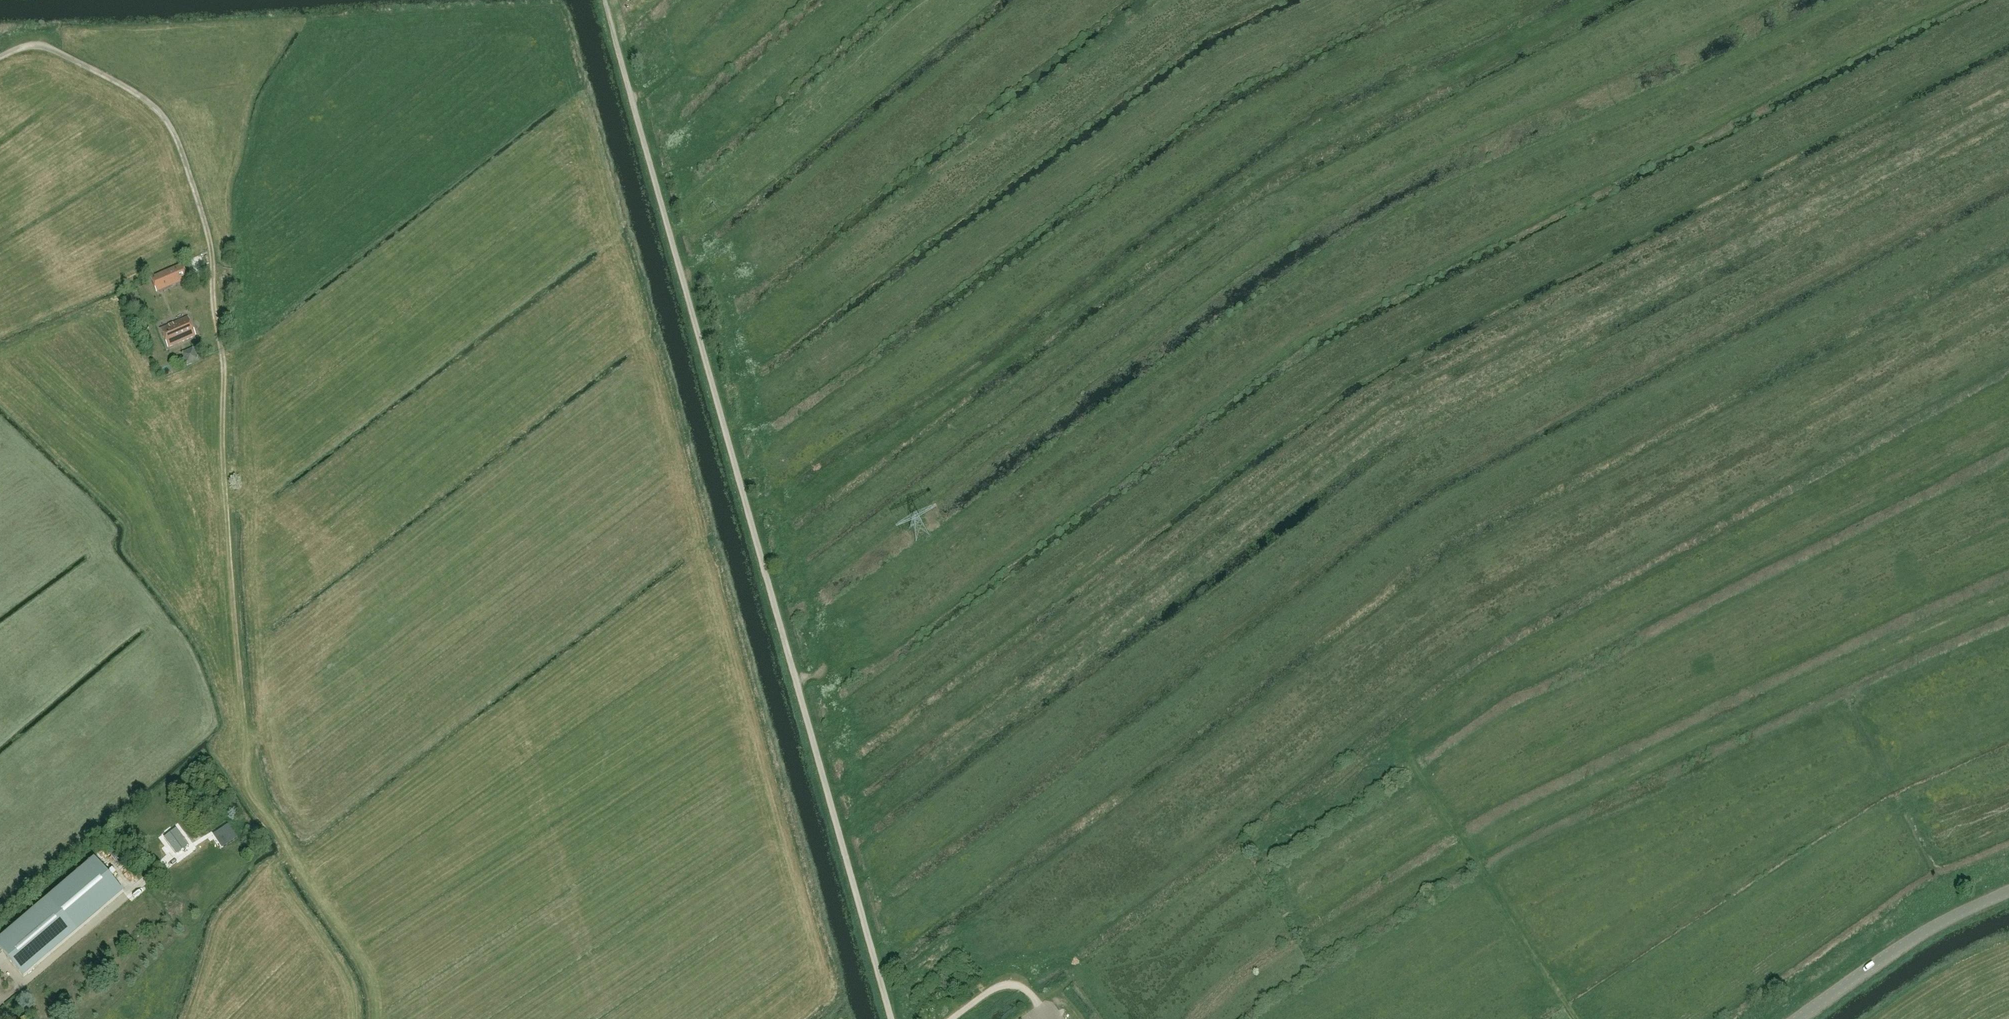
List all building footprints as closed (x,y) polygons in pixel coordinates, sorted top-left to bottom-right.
[(159,275),(164,287),(179,280),(180,282),(187,279),(182,267),(175,270),(174,268),(159,275)] [(195,336),(188,317),(160,329),(168,347),(195,336)] [(193,349),(182,354),(187,364),(198,360),(193,349)] [(224,847),(237,838),(228,825),(215,834),(224,847)] [(0,938),(0,948),(25,977),(123,892),(95,858),(0,938)] [(917,1013),(920,1018),(931,1018),(940,1014),(933,1003),(917,1013)]
